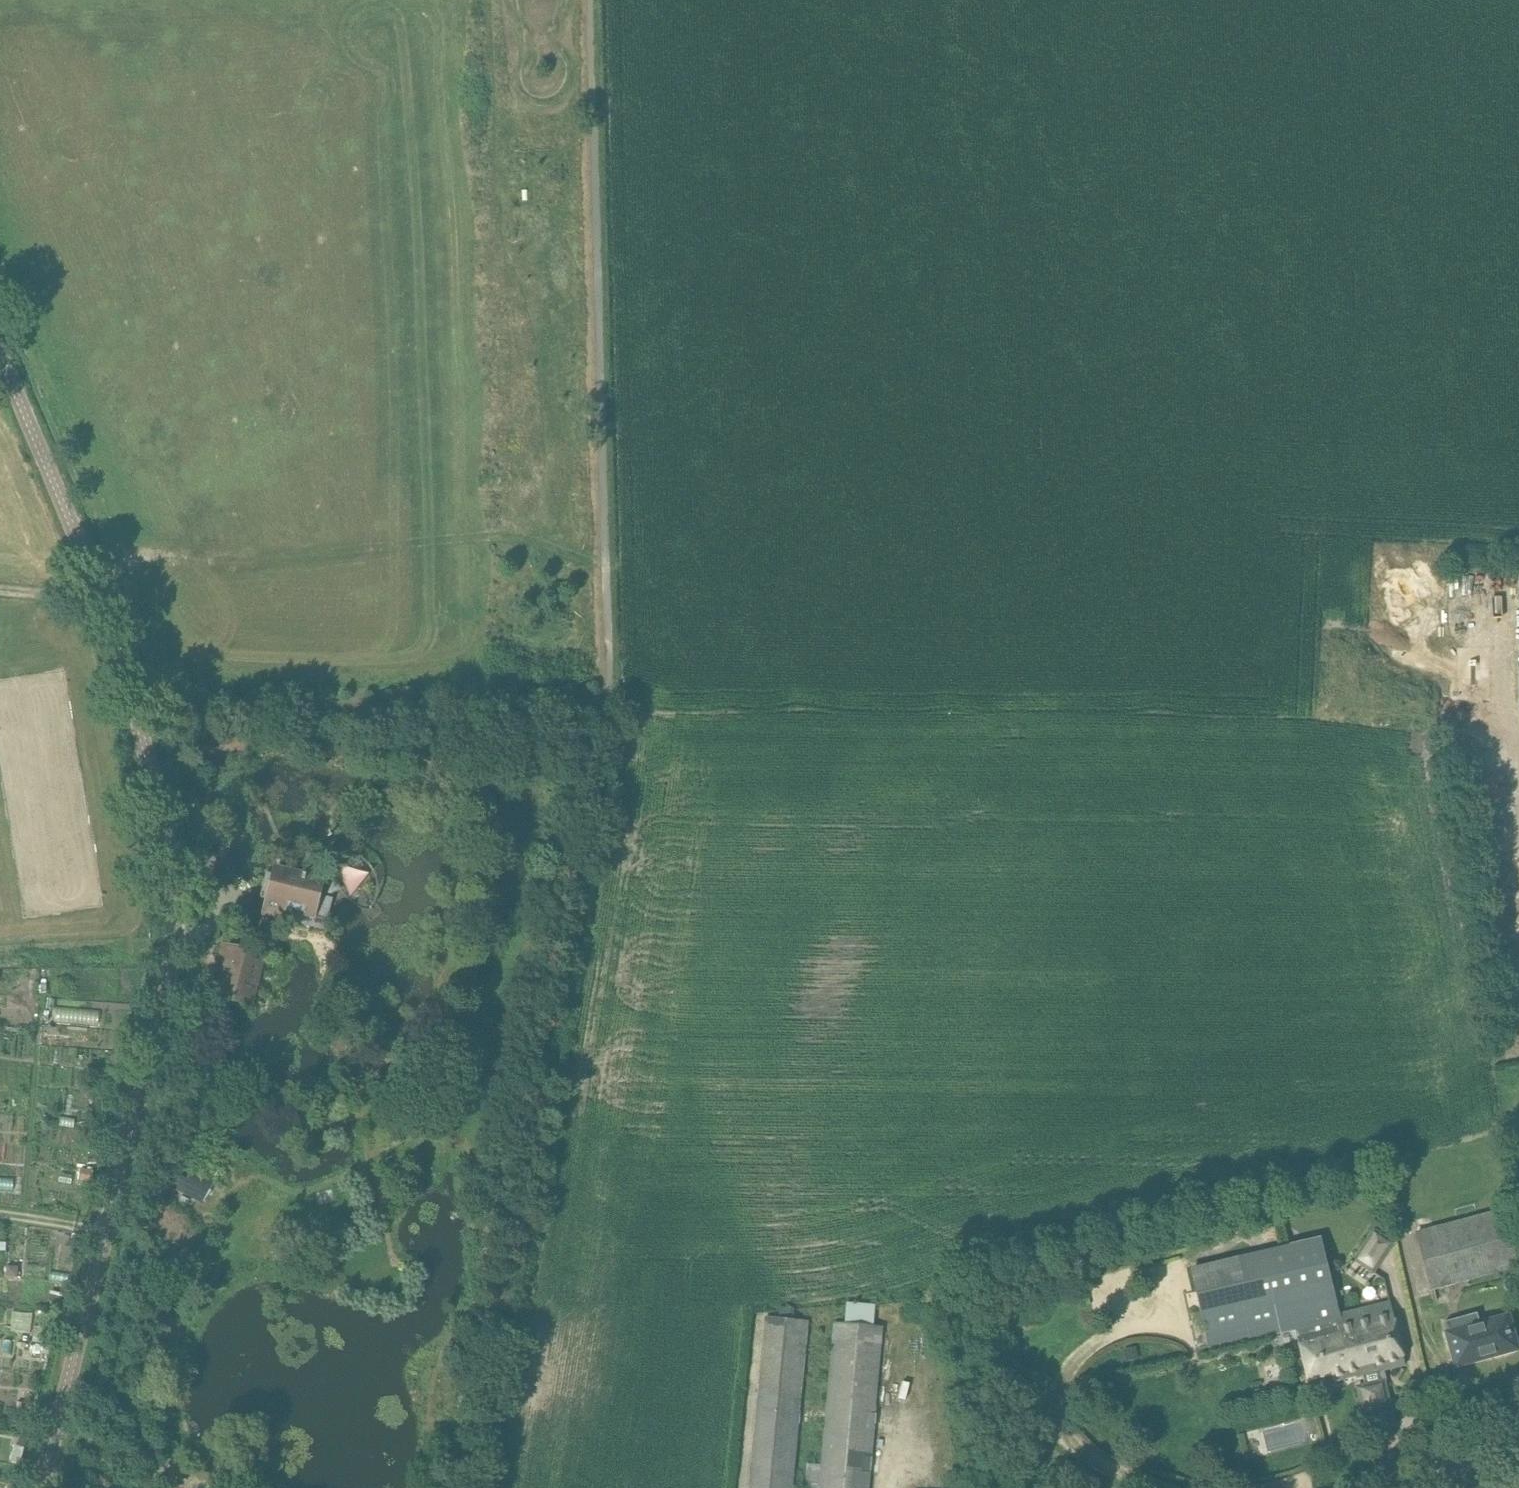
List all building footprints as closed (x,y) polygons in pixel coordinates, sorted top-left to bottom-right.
[(264,885),(260,895),(268,898),(263,917),(283,922),(284,916),(312,923),(327,926),(334,895),(320,892),(320,889),(331,892),(337,888),(328,869),(307,864),(304,875),(303,875),(303,877),(275,870),(274,876),(272,876),(266,875),(264,885)] [(225,946),(219,971),(223,972),(217,996),(250,1004),(263,955),(225,946)] [(203,1201),(215,1179),(199,1170),(193,1167),(181,1189),(196,1197),(203,1201)] [(1415,1231),(1430,1290),(1518,1267),(1518,1266),(1504,1208),(1415,1231)] [(1374,1227),(1367,1237),(1389,1251),(1396,1242),(1374,1227)] [(1208,1350),(1294,1328),(1341,1317),(1340,1312),(1321,1237),(1190,1268),(1208,1350)] [(883,1327),(875,1327),(877,1304),(847,1301),(846,1324),(835,1323),(822,1465),(807,1463),(805,1487),(812,1487),(868,1487),(883,1327)] [(1386,1301),(1340,1312),(1341,1317),(1344,1328),(1340,1329),(1343,1341),(1357,1341),(1367,1381),(1364,1382),(1366,1391),(1357,1393),(1370,1433),(1396,1425),(1385,1386),(1384,1386),(1380,1373),(1405,1365),(1386,1301)] [(778,1311),(778,1319),(792,1320),(793,1310),(793,1308),(779,1306),(778,1311)] [(1518,1349),(1509,1315),(1480,1323),(1477,1313),(1445,1322),(1447,1332),(1446,1332),(1452,1354),(1464,1351),(1468,1363),(1518,1349)] [(1344,1328),(1341,1317),(1294,1328),(1297,1338),(1296,1338),(1310,1388),(1357,1375),(1358,1377),(1365,1375),(1367,1381),(1357,1341),(1343,1341),(1340,1329),(1344,1328)] [(765,1318),(750,1487),(791,1487),(806,1322),(792,1320),(778,1319),(765,1318)]
